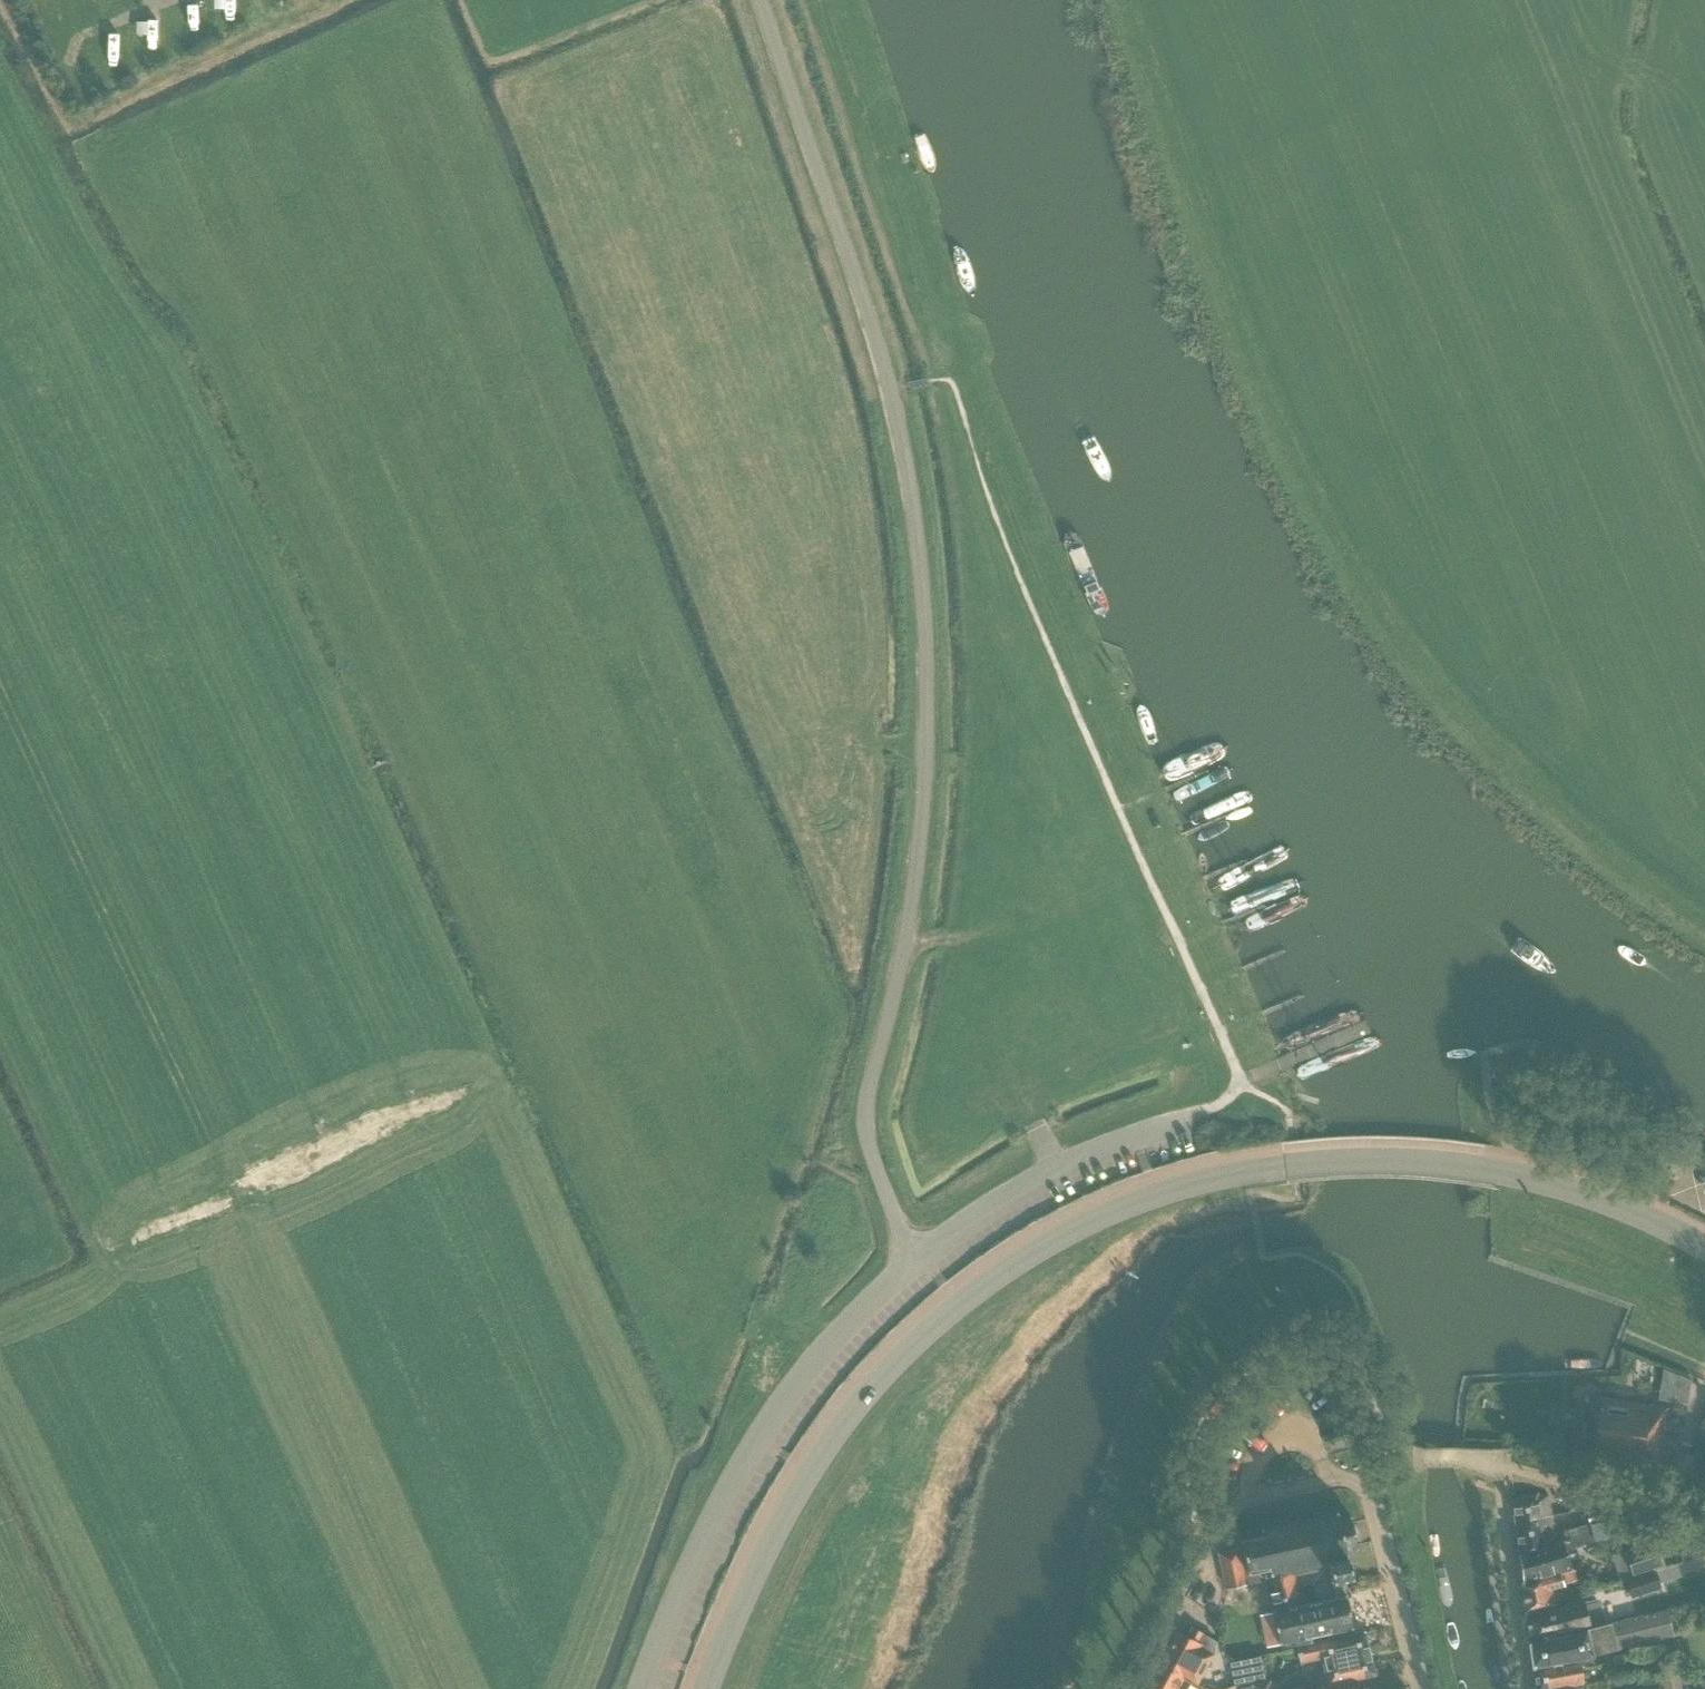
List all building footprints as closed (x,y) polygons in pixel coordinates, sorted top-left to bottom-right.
[(981,1089),(994,1086),(989,1068),(977,1071),(981,1089)] [(1665,1407),(1587,1396),(1577,1458),(1654,1470),(1662,1425),(1665,1407)] [(1697,1454),(1678,1448),(1667,1478),(1686,1484),(1697,1454)] [(1516,1524),(1551,1517),(1551,1515),(1549,1496),(1539,1497),(1538,1494),(1513,1500),(1516,1524)] [(1588,1513),(1591,1523),(1606,1520),(1603,1509),(1588,1513)] [(1242,1540),(1244,1549),(1249,1572),(1263,1569),(1266,1583),(1268,1592),(1269,1591),(1270,1593),(1297,1587),(1301,1605),(1343,1596),(1340,1580),(1352,1577),(1348,1555),(1347,1552),(1359,1550),(1352,1517),(1340,1519),(1338,1512),(1261,1529),(1263,1535),(1242,1540)] [(1554,1545),(1551,1517),(1516,1524),(1520,1554),(1554,1545)] [(1567,1550),(1597,1541),(1591,1523),(1568,1530),(1571,1539),(1554,1545),(1520,1554),(1523,1583),(1572,1569),(1567,1550)] [(1664,1566),(1655,1540),(1611,1554),(1620,1580),(1664,1566)] [(1249,1572),(1244,1549),(1239,1550),(1239,1549),(1220,1554),(1228,1588),(1252,1583),(1253,1587),(1266,1583),(1263,1569),(1249,1572)] [(1655,1572),(1627,1581),(1633,1597),(1661,1588),(1655,1572)] [(1565,1586),(1561,1573),(1523,1583),(1527,1613),(1552,1606),(1552,1605),(1556,1604),(1552,1589),(1565,1586)] [(1297,1587),(1270,1593),(1280,1644),(1354,1628),(1347,1595),(1343,1596),(1301,1605),(1297,1587)] [(1584,1601),(1571,1604),(1527,1616),(1531,1644),(1586,1630),(1590,1628),(1604,1625),(1598,1601),(1584,1604),(1584,1601)] [(1616,1649),(1617,1650),(1674,1636),(1667,1610),(1604,1625),(1590,1628),(1586,1630),(1586,1631),(1531,1645),(1535,1667),(1593,1656),(1593,1655),(1616,1649)] [(1182,1679),(1183,1677),(1197,1684),(1213,1653),(1200,1646),(1201,1644),(1200,1643),(1205,1634),(1193,1627),(1188,1637),(1178,1631),(1159,1666),(1182,1679)] [(1365,1632),(1297,1647),(1301,1663),(1318,1659),(1317,1657),(1323,1656),(1329,1685),(1375,1675),(1365,1632)] [(1265,1679),(1260,1654),(1235,1659),(1241,1684),(1265,1679)] [(1595,1666),(1593,1656),(1535,1667),(1537,1688),(1558,1688),(1584,1684),(1582,1668),(1595,1666)] [(1182,1679),(1159,1666),(1147,1688),(1188,1688),(1191,1684),(1182,1679)] [(1662,1678),(1664,1688),(1683,1688),(1680,1675),(1662,1678)] [(1369,1687),(1360,1688),(1358,1679),(1315,1688),(1369,1688),(1369,1687)] [(1608,1680),(1562,1688),(1610,1688),(1608,1680)]
